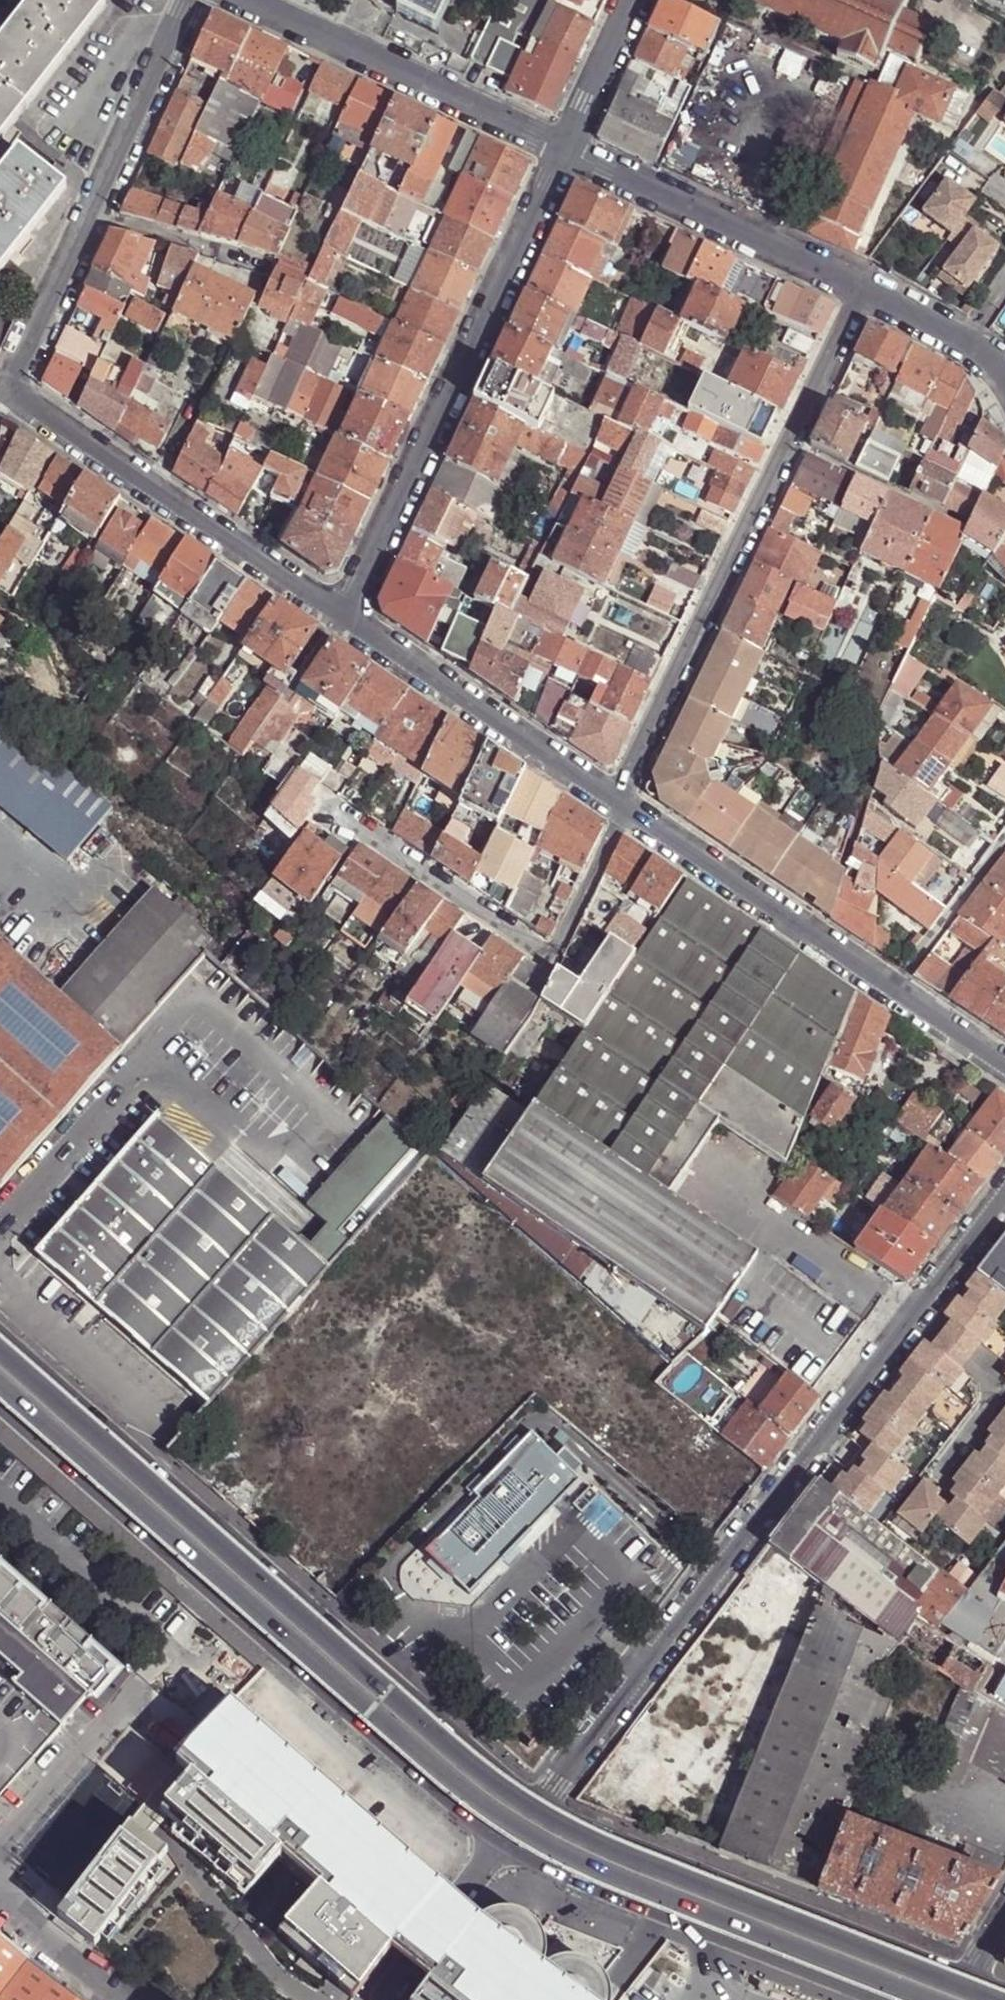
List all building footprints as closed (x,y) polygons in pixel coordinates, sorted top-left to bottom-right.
[(97,0),(31,0),(0,41),(0,140),(104,5),(97,0)] [(446,0),(401,0),(397,8),(434,25),(446,0)] [(512,83),(526,54),(512,48),(517,37),(530,44),(531,42),(548,6),(551,0),(501,0),(483,37),(471,63),(512,83)] [(548,6),(593,28),(606,0),(551,0),(548,6)] [(635,57),(675,78),(685,55),(687,48),(699,53),(696,60),(702,63),(719,26),(665,0),(662,0),(635,57)] [(747,4),(748,8),(750,8),(749,10),(763,15),(764,13),(765,14),(766,12),(789,22),(788,24),(790,25),(791,23),(814,33),(812,35),(815,36),(816,34),(839,44),(838,47),(841,48),(837,55),(836,54),(835,57),(873,73),(873,71),(872,70),(873,69),(883,73),(888,62),(910,73),(914,64),(916,65),(933,26),(931,25),(930,27),(901,14),(907,0),(749,0),(747,4)] [(531,42),(575,64),(593,28),(548,6),(531,42)] [(192,59),(200,62),(224,73),(230,76),(251,31),(213,13),(192,59)] [(286,48),(251,31),(230,76),(226,84),(226,86),(261,102),(262,101),(269,86),(274,75),(280,61),(283,56),(286,48)] [(464,60),(471,63),(483,37),(476,34),(464,60)] [(512,83),(506,96),(551,117),(575,64),(531,42),(530,44),(526,54),(512,83)] [(291,50),(286,48),(283,56),(288,58),(291,50)] [(687,48),(685,55),(696,60),(699,53),(687,48)] [(192,59),(182,81),(189,84),(200,62),(192,59)] [(696,60),(690,74),(695,78),(702,63),(696,60)] [(285,63),(280,61),(274,75),(285,80),(287,77),(292,66),(285,63)] [(598,138),(655,165),(692,86),(682,81),(673,103),(664,99),(668,91),(651,83),(656,74),(633,62),(598,138)] [(969,100),(910,73),(888,62),(883,73),(876,88),(914,106),(911,112),(956,131),(969,100)] [(359,82),(323,65),(310,92),(323,99),(346,109),(359,82)] [(682,81),(692,86),(695,78),(690,74),(685,72),(682,81)] [(226,84),(230,76),(224,73),(220,82),(221,83),(226,84)] [(285,80),(274,75),(269,86),(281,91),(286,81),(285,80)] [(287,77),(285,80),(286,81),(281,91),(295,104),(304,85),(287,77)] [(833,172),(807,233),(851,252),(911,112),(914,106),(876,88),(856,79),(836,125),(850,132),(833,172)] [(395,99),(359,82),(346,109),(341,121),(376,139),(395,99)] [(226,86),(226,84),(221,83),(181,164),(201,174),(202,172),(210,156),(211,153),(229,162),(235,150),(238,152),(261,102),(226,86)] [(179,86),(177,92),(185,95),(187,90),(179,86)] [(281,91),(269,86),(262,101),(274,107),(281,91)] [(1001,93),(995,89),(975,116),(988,125),(994,116),(1004,101),(1004,96),(1001,93)] [(177,92),(147,155),(157,159),(164,163),(175,167),(204,104),(185,95),(177,92)] [(323,99),(310,92),(301,110),(315,116),(323,99)] [(437,118),(395,99),(376,139),(372,149),(413,168),(437,118)] [(1003,123),(1004,120),(1004,101),(994,116),(1003,123)] [(458,128),(437,118),(413,168),(410,175),(431,185),(433,181),(458,128)] [(376,139),(341,121),(334,136),(370,153),(372,149),(376,139)] [(833,172),(850,132),(836,125),(818,165),(833,172)] [(531,163),(481,139),(463,177),(513,201),(531,163)] [(18,150),(17,151),(10,145),(3,154),(11,160),(0,174),(0,272),(65,187),(18,150)] [(210,156),(202,172),(212,177),(219,161),(210,156)] [(378,161),(368,156),(360,176),(369,180),(375,168),(378,161)] [(164,163),(157,159),(154,165),(162,168),(164,163)] [(170,177),(175,167),(164,163),(162,168),(166,170),(164,174),(170,177)] [(406,182),(375,168),(369,180),(386,188),(396,193),(400,195),(406,182)] [(431,185),(410,175),(406,182),(400,195),(421,205),(431,185)] [(369,180),(360,176),(350,194),(342,212),(361,221),(369,225),(386,188),(369,180)] [(513,201),(463,177),(449,207),(445,216),(447,217),(495,239),(513,201)] [(965,198),(967,195),(947,180),(923,213),(952,235),(948,240),(960,249),(943,271),(969,290),(999,249),(976,230),(979,225),(966,215),(974,205),(965,198)] [(433,181),(431,185),(421,205),(436,212),(440,203),(447,187),(433,181)] [(576,183),(558,220),(616,247),(618,248),(636,211),(576,183)] [(241,186),(234,202),(249,208),(256,192),(241,186)] [(342,212),(350,194),(337,188),(328,206),(342,213),(342,212)] [(379,229),(396,193),(386,188),(369,225),(379,229)] [(120,214),(155,224),(164,202),(130,191),(120,214)] [(297,211),(262,194),(255,210),(253,214),(288,231),(297,211)] [(976,202),(967,195),(965,198),(974,205),(976,202)] [(234,202),(218,196),(211,211),(209,216),(199,236),(239,244),(253,214),(255,210),(249,208),(234,202)] [(164,202),(155,224),(177,230),(183,208),(164,202)] [(449,207),(440,203),(436,212),(445,216),(449,207)] [(436,212),(421,205),(414,221),(439,233),(447,217),(445,216),(436,212)] [(209,216),(211,211),(205,210),(199,207),(197,207),(196,212),(209,216)] [(183,208),(177,230),(182,231),(188,210),(183,208)] [(337,224),(341,214),(329,208),(324,217),(337,224)] [(199,236),(209,216),(196,212),(188,210),(182,231),(199,236)] [(361,221),(342,212),(342,213),(341,214),(337,224),(325,249),(335,253),(340,255),(349,235),(354,237),(361,221)] [(253,214),(239,244),(276,258),(288,231),(253,214)] [(447,217),(439,233),(430,253),(478,276),(495,239),(447,217)] [(558,220),(541,256),(587,277),(595,259),(597,255),(608,260),(610,261),(616,247),(558,220)] [(398,238),(427,252),(429,247),(424,244),(428,235),(404,224),(398,238)] [(663,269),(673,274),(688,280),(705,244),(676,230),(675,234),(678,237),(663,269)] [(112,232),(94,270),(133,292),(141,297),(152,267),(147,265),(154,243),(112,232)] [(705,244),(688,280),(699,285),(719,295),(736,258),(705,244)] [(172,310),(192,269),(199,255),(172,247),(157,287),(169,292),(161,304),(172,310)] [(618,248),(616,247),(610,261),(618,265),(624,251),(618,248)] [(325,249),(312,276),(308,285),(318,289),(335,253),(325,249)] [(461,311),(478,276),(430,253),(413,289),(461,311)] [(597,255),(595,259),(606,264),(608,260),(597,255)] [(541,256),(525,291),(575,315),(591,279),(587,277),(541,256)] [(749,265),(736,258),(719,295),(733,301),(737,291),(749,265)] [(587,277),(591,279),(597,282),(600,276),(606,264),(595,259),(587,277)] [(749,265),(737,291),(755,299),(765,303),(777,277),(749,265)] [(234,339),(237,340),(256,299),(192,269),(172,310),(175,312),(234,339)] [(264,299),(292,311),(305,281),(277,269),(264,299)] [(133,292),(94,270),(85,289),(126,307),(133,292)] [(969,290),(943,271),(938,279),(963,298),(969,290)] [(655,310),(658,311),(670,317),(688,280),(673,274),(655,310)] [(600,276),(597,282),(605,285),(608,280),(600,276)] [(608,280),(605,285),(612,288),(614,282),(608,280)] [(806,291),(790,284),(780,305),(796,313),(806,291)] [(318,289),(308,285),(299,303),(317,312),(326,293),(318,289)] [(719,295),(699,285),(680,321),(690,326),(718,339),(725,343),(727,343),(730,337),(744,307),(733,301),(719,295)] [(126,307),(85,289),(76,309),(104,322),(116,327),(126,307)] [(444,348),(461,311),(413,289),(397,326),(444,348)] [(525,291),(508,328),(551,348),(561,353),(569,356),(577,360),(581,362),(584,356),(567,348),(567,349),(562,347),(572,327),(581,331),(580,333),(599,342),(618,351),(615,357),(614,360),(610,367),(609,369),(595,362),(593,367),(602,372),(607,374),(623,382),(641,347),(616,334),(575,315),(525,291)] [(791,322),(820,335),(825,326),(835,305),(806,291),(796,313),(791,322)] [(344,301),(349,304),(352,297),(347,295),(344,301)] [(619,298),(614,295),(609,305),(614,307),(619,298)] [(616,334),(641,347),(658,311),(655,310),(633,298),(616,334)] [(156,333),(166,315),(135,299),(125,317),(156,333)] [(286,325),(292,311),(264,299),(259,309),(272,315),(271,319),(286,325)] [(381,326),(384,320),(349,304),(344,301),(341,300),(333,315),(377,336),(381,326)] [(312,325),(317,312),(299,303),(291,321),(310,330),(312,325)] [(780,305),(776,314),(791,322),(796,313),(780,305)] [(175,312),(172,310),(171,314),(169,317),(167,321),(170,322),(175,312)] [(658,311),(641,347),(662,357),(679,321),(670,317),(658,311)] [(14,323),(0,312),(0,354),(14,323)] [(763,315),(758,313),(755,320),(759,322),(763,315)] [(161,335),(163,330),(167,321),(169,317),(166,315),(156,333),(161,335)] [(391,332),(395,325),(384,320),(381,326),(391,332)] [(336,362),(344,346),(329,339),(315,332),(310,330),(291,321),(285,333),(297,339),(292,350),(286,362),(327,381),(329,378),(336,362)] [(679,321),(662,357),(666,358),(670,352),(676,355),(690,326),(680,321),(679,321)] [(108,345),(116,327),(104,322),(95,339),(108,345)] [(870,323),(856,354),(894,374),(908,344),(870,323)] [(315,332),(329,339),(333,331),(319,324),(317,328),(315,332)] [(427,385),(444,348),(397,326),(395,325),(391,332),(387,341),(383,349),(380,356),(377,362),(427,385)] [(387,341),(391,332),(381,326),(377,336),(387,341)] [(508,328),(490,364),(495,367),(534,385),(537,378),(551,348),(508,328)] [(99,363),(105,350),(91,342),(67,329),(56,351),(83,366),(95,372),(99,363)] [(815,342),(791,330),(784,344),(809,355),(815,342)] [(745,345),(730,337),(727,343),(742,350),(745,345)] [(105,350),(108,345),(95,339),(94,338),(91,342),(105,350)] [(228,351),(231,352),(237,340),(234,339),(228,351)] [(722,350),(725,343),(718,339),(714,347),(722,350)] [(618,351),(599,342),(596,348),(615,357),(618,351)] [(367,350),(380,356),(383,349),(370,343),(367,350)] [(274,357),(286,362),(292,350),(280,344),(274,357)] [(800,377),(808,361),(771,344),(763,360),(800,377)] [(908,344),(894,374),(898,377),(914,346),(908,344)] [(346,367),(351,357),(345,354),(348,348),(344,346),(336,362),(346,367)] [(944,363),(914,346),(898,377),(896,382),(902,385),(927,399),(944,363)] [(375,361),(377,362),(380,356),(367,350),(361,347),(359,353),(365,356),(375,361)] [(351,357),(354,351),(348,348),(345,354),(351,357)] [(551,348),(537,378),(547,382),(559,358),(561,353),(551,348)] [(66,400),(83,366),(56,351),(41,383),(66,400)] [(782,413),(800,377),(763,360),(745,351),(728,388),(778,411),(782,413)] [(678,356),(676,355),(670,352),(666,358),(674,362),(678,356)] [(684,367),(698,373),(704,362),(685,352),(680,365),(684,367)] [(569,356),(561,353),(559,358),(566,361),(569,356)] [(308,421),(327,381),(286,362),(274,357),(273,356),(268,367),(253,397),(308,421)] [(372,368),(375,361),(365,356),(362,363),(372,368)] [(147,365),(147,363),(133,357),(132,361),(145,368),(147,365)] [(606,364),(610,367),(614,360),(609,358),(606,364)] [(159,365),(149,360),(147,363),(147,365),(156,370),(159,365)] [(253,397),(268,367),(252,360),(237,395),(251,401),(253,397)] [(581,362),(577,360),(570,375),(586,382),(593,367),(581,362)] [(145,368),(132,361),(119,388),(117,393),(129,401),(134,391),(142,374),(145,368)] [(410,420),(427,385),(377,362),(363,392),(360,397),(410,420)] [(111,369),(99,363),(95,372),(95,374),(87,388),(82,400),(77,408),(92,418),(106,388),(103,386),(111,369)] [(962,372),(944,363),(927,399),(937,405),(949,411),(951,408),(965,377),(962,372)] [(490,364),(474,400),(479,402),(495,367),(490,364)] [(152,379),(156,370),(147,365),(145,368),(142,374),(152,379)] [(495,367),(479,402),(523,423),(537,430),(553,395),(534,385),(495,367)] [(687,412),(705,377),(698,373),(684,367),(667,402),(687,412)] [(87,388),(95,374),(87,370),(80,385),(87,388)] [(607,374),(602,372),(596,384),(601,386),(607,374)] [(152,379),(142,374),(134,391),(144,396),(152,379)] [(613,402),(604,418),(606,419),(619,425),(636,388),(623,382),(607,374),(601,386),(598,395),(613,402)] [(694,415),(711,379),(705,377),(687,412),(690,414),(694,415)] [(976,394),(965,377),(951,408),(949,411),(946,418),(958,424),(962,425),(976,394)] [(327,381),(337,387),(340,380),(337,378),(334,380),(329,378),(327,381)] [(778,411),(728,388),(711,379),(694,415),(760,447),(778,411)] [(328,408),(337,387),(327,381),(308,421),(307,423),(318,428),(328,408)] [(902,385),(896,382),(891,394),(896,397),(902,385)] [(360,397),(363,392),(345,383),(342,389),(349,392),(360,397)] [(82,400),(87,388),(80,385),(74,396),(82,400)] [(111,390),(117,393),(119,388),(113,385),(111,390)] [(927,399),(902,385),(896,397),(897,398),(922,411),(927,399)] [(341,409),(349,392),(342,389),(337,387),(328,408),(339,412),(341,409)] [(111,390),(106,388),(92,418),(114,433),(129,401),(117,393),(111,390)] [(636,388),(619,425),(645,438),(648,432),(663,401),(636,388)] [(144,396),(134,391),(129,401),(153,415),(159,405),(144,396)] [(836,394),(831,405),(855,416),(861,404),(836,394)] [(891,394),(888,399),(895,403),(897,398),(896,397),(891,394)] [(248,409),(251,401),(237,395),(233,402),(248,409)] [(553,395),(537,430),(565,442),(588,455),(592,448),(595,440),(606,419),(604,418),(590,411),(553,395)] [(598,395),(590,411),(604,418),(613,402),(598,395)] [(391,461),(410,420),(360,397),(350,418),(344,433),(342,437),(391,461)] [(474,400),(446,459),(495,483),(497,479),(514,442),(523,423),(479,402),(474,400)] [(153,415),(129,401),(114,433),(133,446),(141,436),(157,447),(169,425),(153,415)] [(811,445),(847,463),(864,428),(867,422),(866,421),(861,419),(855,416),(831,405),(811,445)] [(949,411),(937,405),(930,419),(943,425),(946,418),(949,411)] [(867,422),(864,428),(872,432),(873,430),(883,411),(873,407),(867,418),(866,421),(867,422)] [(339,412),(328,408),(318,428),(329,433),(332,428),(339,412)] [(344,433),(350,418),(343,414),(341,409),(339,412),(332,428),(344,433)] [(757,465),(765,449),(760,447),(694,415),(690,414),(683,429),(757,465)] [(928,418),(923,430),(924,430),(937,436),(939,432),(941,429),(943,425),(930,419),(928,418)] [(939,432),(945,435),(951,438),(958,424),(946,418),(943,425),(941,429),(939,432)] [(619,425),(606,419),(595,440),(618,451),(627,455),(620,469),(640,479),(658,443),(645,438),(619,425)] [(202,430),(205,424),(199,421),(198,421),(195,427),(202,430)] [(223,430),(235,435),(239,426),(226,421),(223,430)] [(982,422),(972,442),(969,450),(980,458),(996,469),(1004,452),(1004,447),(1003,440),(982,422)] [(537,430),(523,423),(514,442),(556,462),(559,454),(565,442),(537,430)] [(249,445),(255,432),(240,425),(239,426),(235,435),(236,436),(235,438),(249,445)] [(196,442),(202,430),(195,427),(190,438),(196,442)] [(872,432),(868,442),(899,457),(900,456),(903,450),(905,445),(873,430),(872,432)] [(924,430),(923,430),(920,435),(934,442),(936,437),(937,436),(924,430)] [(39,479),(53,454),(20,431),(7,459),(39,479)] [(249,445),(264,452),(270,439),(255,432),(249,445)] [(648,432),(645,438),(658,443),(667,448),(670,442),(648,432)] [(372,501),(391,461),(342,437),(337,435),(318,477),(372,501)] [(207,496),(224,460),(196,442),(190,438),(174,473),(207,496)] [(301,512),(318,477),(264,452),(249,445),(235,438),(230,448),(265,470),(281,479),(271,498),(292,508),(301,512)] [(969,450),(972,442),(969,440),(962,455),(965,456),(969,450)] [(562,461),(568,464),(581,471),(582,469),(584,464),(588,455),(565,442),(559,454),(564,456),(562,461)] [(868,442),(856,467),(886,482),(899,457),(868,442)] [(653,485),(671,450),(667,448),(658,443),(640,479),(651,484),(653,485)] [(265,470),(230,448),(224,460),(207,496),(238,516),(248,495),(265,470)] [(592,448),(588,455),(598,459),(599,460),(611,465),(614,458),(592,448)] [(925,460),(903,450),(900,456),(909,460),(922,466),(923,464),(925,460)] [(956,479),(953,483),(965,489),(972,474),(980,458),(969,450),(965,456),(962,465),(967,468),(965,474),(959,471),(956,479)] [(627,455),(618,451),(614,458),(611,465),(620,469),(627,455)] [(747,486),(755,470),(716,451),(708,467),(714,470),(717,472),(747,486)] [(996,469),(995,473),(999,484),(1004,483),(1004,452),(996,469)] [(598,459),(588,455),(584,464),(594,468),(598,459)] [(842,507),(856,479),(807,455),(794,483),(815,493),(842,507)] [(696,473),(700,464),(682,456),(681,466),(696,473)] [(85,476),(57,457),(43,482),(45,482),(72,498),(85,476)] [(39,479),(7,459),(0,473),(0,476),(21,491),(29,496),(39,479)] [(446,459),(432,490),(477,512),(495,521),(510,490),(504,487),(495,483),(446,459)] [(568,464),(548,507),(560,513),(569,497),(570,492),(578,476),(581,471),(568,464)] [(923,464),(922,466),(921,470),(918,476),(911,492),(942,507),(953,483),(956,479),(923,464)] [(967,468),(962,465),(959,471),(965,474),(967,468)] [(714,470),(708,467),(704,466),(701,472),(711,476),(714,470)] [(589,472),(582,469),(581,471),(578,476),(586,480),(589,472)] [(651,484),(640,479),(620,469),(610,491),(602,508),(633,523),(651,484)] [(733,515),(747,486),(717,472),(711,487),(713,489),(706,503),(733,515)] [(119,499),(85,476),(72,498),(66,507),(65,510),(71,514),(98,531),(119,499)] [(590,481),(586,480),(578,476),(570,492),(584,499),(602,508),(610,491),(590,481)] [(355,538),(372,501),(318,477),(301,512),(355,538)] [(874,526),(888,495),(856,479),(842,507),(841,510),(874,526)] [(72,498),(45,482),(39,492),(66,507),(72,498)] [(942,507),(970,521),(982,498),(977,495),(965,489),(953,483),(942,507)] [(661,489),(653,485),(651,484),(633,523),(644,527),(661,489)] [(984,496),(986,490),(981,487),(977,495),(982,498),(984,496)] [(790,489),(781,508),(794,514),(799,517),(803,518),(811,502),(812,499),(790,489)] [(432,490),(415,527),(447,542),(460,549),(477,512),(432,490)] [(17,497),(25,503),(29,496),(21,491),(17,497)] [(570,492),(569,497),(582,504),(584,499),(570,492)] [(836,519),(841,510),(842,507),(815,493),(812,499),(811,502),(820,506),(818,511),(836,519)] [(696,512),(698,507),(675,495),(672,501),(696,512)] [(861,554),(904,574),(933,515),(888,495),(874,526),(871,532),(864,547),(861,554)] [(965,531),(966,532),(963,537),(992,555),(1004,534),(1004,510),(984,496),(982,498),(970,521),(965,531)] [(602,508),(584,499),(582,504),(568,531),(618,555),(628,560),(632,562),(647,530),(644,527),(633,523),(602,508)] [(25,503),(9,530),(20,538),(37,510),(25,503)] [(545,506),(530,538),(544,545),(545,543),(555,525),(560,513),(548,507),(545,506)] [(781,508),(770,530),(784,536),(790,523),(794,514),(781,508)] [(71,514),(65,510),(59,520),(66,523),(71,514)] [(864,529),(871,532),(874,526),(841,510),(836,519),(863,532),(864,529)] [(101,543),(130,560),(133,555),(148,530),(118,512),(100,542),(101,543)] [(339,573),(355,538),(301,512),(281,546),(325,576),(339,573)] [(727,523),(703,512),(697,525),(721,537),(727,523)] [(98,531),(71,514),(66,523),(93,540),(98,531)] [(794,514),(790,523),(795,525),(799,517),(794,514)] [(933,515),(904,574),(938,591),(958,548),(963,537),(966,532),(965,531),(933,515)] [(165,577),(186,542),(153,521),(148,530),(133,555),(137,557),(143,561),(165,577)] [(415,527),(412,532),(444,547),(447,542),(415,527)] [(858,543),(864,547),(871,532),(864,529),(863,532),(858,543)] [(8,569),(24,541),(20,538),(9,530),(0,545),(0,582),(8,569)] [(770,530),(753,564),(789,581),(806,547),(784,536),(770,530)] [(44,546),(50,537),(40,531),(34,540),(44,546)] [(568,531),(567,531),(552,562),(574,572),(603,586),(618,555),(568,531)] [(412,532),(397,563),(429,578),(440,556),(444,547),(412,532)] [(992,555),(1004,568),(1004,534),(992,555)] [(525,549),(513,574),(527,582),(532,569),(539,556),(544,545),(530,538),(527,537),(522,547),(525,549)] [(992,555),(963,537),(958,548),(985,565),(986,564),(992,555)] [(160,585),(189,605),(216,562),(186,542),(165,577),(160,585)] [(112,561),(125,568),(125,567),(126,566),(130,560),(101,543),(96,551),(112,561)] [(545,543),(544,545),(539,556),(546,559),(552,546),(545,543)] [(806,547),(789,581),(796,584),(800,587),(816,552),(806,547)] [(71,559),(79,564),(84,555),(76,550),(71,559)] [(105,571),(112,561),(96,551),(90,562),(105,571)] [(130,560),(126,566),(133,570),(135,566),(133,564),(137,557),(133,555),(130,560)] [(614,591),(628,560),(618,555),(603,586),(614,591)] [(992,555),(986,564),(1004,583),(1004,568),(992,555)] [(440,556),(429,578),(452,589),(457,591),(467,570),(440,556)] [(539,556),(532,569),(543,574),(544,570),(547,571),(552,562),(546,559),(539,556)] [(638,564),(647,569),(652,560),(642,556),(638,564)] [(125,567),(135,574),(143,561),(137,557),(133,564),(135,566),(133,570),(126,566),(125,567)] [(157,589),(160,585),(165,577),(143,561),(135,574),(157,589)] [(223,617),(246,583),(216,562),(189,605),(218,625),(223,617)] [(574,572),(552,562),(547,571),(554,575),(555,574),(570,581),(574,572)] [(429,578),(397,563),(378,602),(383,615),(398,625),(408,631),(427,645),(437,622),(452,589),(429,578)] [(695,591),(702,578),(672,563),(665,577),(695,591)] [(513,574),(491,564),(474,600),(496,610),(510,616),(518,600),(527,582),(513,574)] [(753,564),(738,596),(774,614),(789,581),(753,564)] [(853,568),(850,576),(855,578),(859,571),(853,568)] [(4,597),(17,574),(8,569),(0,582),(0,594),(4,597)] [(24,580),(28,573),(22,570),(18,576),(24,580)] [(544,570),(543,574),(545,576),(553,578),(554,575),(547,571),(544,570)] [(986,576),(982,570),(966,594),(974,598),(986,576)] [(545,576),(530,607),(522,622),(542,632),(558,640),(582,593),(553,578),(545,576)] [(850,576),(839,596),(845,599),(855,578),(850,576)] [(246,632),(252,636),(275,602),(246,583),(223,617),(238,627),(246,632)] [(803,609),(827,620),(832,612),(834,607),(836,603),(833,602),(818,595),(800,587),(796,584),(788,602),(803,609)] [(154,595),(183,615),(189,605),(160,585),(157,589),(154,595)] [(818,595),(833,602),(838,591),(823,585),(818,595)] [(452,629),(462,606),(458,604),(463,594),(457,591),(452,589),(437,622),(452,629)] [(944,594),(938,591),(935,598),(941,601),(944,594)] [(974,598),(966,594),(962,601),(970,604),(974,598)] [(496,610),(474,600),(466,596),(462,606),(452,629),(441,654),(469,673),(496,610)] [(738,596),(731,611),(768,629),(772,619),(774,614),(738,596)] [(834,607),(841,609),(844,611),(850,601),(845,599),(839,596),(836,603),(834,607)] [(530,607),(518,600),(510,616),(522,622),(530,607)] [(956,610),(961,603),(955,600),(951,607),(956,610)] [(925,617),(931,605),(922,601),(916,613),(925,617)] [(970,604),(962,601),(961,603),(956,610),(963,614),(970,604)] [(149,602),(135,625),(147,632),(160,609),(149,602)] [(285,676),(288,672),(316,631),(275,602),(252,636),(244,649),(274,669),(278,672),(285,676)] [(183,615),(211,635),(213,633),(218,625),(189,605),(183,615)] [(798,618),(823,630),(827,620),(803,609),(798,618)] [(522,622),(510,616),(496,610),(469,673),(485,684),(496,692),(514,703),(524,679),(528,669),(529,667),(526,665),(496,651),(501,640),(531,654),(542,632),(522,622)] [(919,629),(925,617),(916,613),(909,610),(903,622),(919,629)] [(731,611),(727,618),(763,636),(768,629),(731,611)] [(48,615),(45,620),(51,623),(54,618),(48,615)] [(218,625),(213,633),(227,642),(238,627),(223,617),(218,625)] [(727,618),(721,630),(760,650),(766,638),(763,636),(727,618)] [(437,622),(427,645),(441,654),(452,629),(437,622)] [(906,656),(919,629),(903,622),(885,662),(900,669),(906,656)] [(820,631),(807,624),(796,648),(809,655),(820,631)] [(664,806),(831,919),(843,879),(846,872),(828,860),(829,859),(715,781),(709,782),(703,761),(711,757),(763,652),(760,650),(721,630),(654,768),(658,779),(654,779),(649,781),(646,786),(646,792),(651,796),(656,797),(661,793),(664,806)] [(240,646),(244,649),(252,636),(246,632),(244,641),(240,646)] [(577,676),(587,654),(558,640),(542,632),(531,654),(577,676)] [(310,675),(333,642),(325,636),(302,670),(310,675)] [(766,638),(760,650),(763,652),(768,655),(774,643),(766,638)] [(345,704),(370,667),(333,642),(310,675),(302,688),(320,700),(340,712),(345,704)] [(651,685),(664,659),(634,645),(622,671),(651,685)] [(167,684),(172,688),(198,652),(194,648),(167,684)] [(631,727),(651,685),(622,671),(621,670),(617,668),(587,654),(577,676),(597,686),(589,704),(631,727)] [(158,656),(144,678),(157,686),(171,663),(158,656)] [(900,669),(890,689),(902,696),(904,697),(920,665),(906,656),(900,669)] [(361,727),(377,738),(408,693),(370,667),(345,704),(366,719),(361,727)] [(278,672),(274,669),(270,674),(275,677),(278,672)] [(524,679),(538,685),(542,675),(528,669),(524,679)] [(265,683),(270,687),(284,697),(296,677),(288,672),(285,676),(278,672),(275,677),(270,674),(265,683)] [(226,675),(222,681),(232,687),(236,681),(226,675)] [(569,693),(570,688),(547,678),(544,688),(532,716),(551,728),(569,693)] [(514,703),(527,712),(538,685),(524,679),(514,703)] [(192,705),(201,711),(208,701),(218,686),(209,680),(192,705)] [(208,701),(218,708),(232,687),(222,681),(218,686),(208,701)] [(532,716),(544,688),(538,685),(527,712),(532,716)] [(228,748),(243,758),(261,730),(281,701),(284,697),(270,687),(228,748)] [(990,709),(956,687),(935,715),(969,737),(990,709)] [(313,710),(314,708),(320,700),(302,688),(289,706),(301,714),(313,710)] [(906,698),(926,711),(929,706),(924,703),(927,697),(913,688),(906,698)] [(890,689),(879,711),(881,712),(880,723),(885,726),(902,696),(890,689)] [(424,770),(449,720),(408,693),(377,738),(424,770)] [(570,741),(589,704),(569,693),(551,728),(570,741)] [(314,708),(334,720),(340,712),(320,700),(314,708)] [(201,711),(197,718),(207,725),(218,708),(208,701),(201,711)] [(281,701),(261,730),(281,743),(301,714),(289,706),(281,701)] [(340,712),(361,727),(366,719),(345,704),(340,712)] [(613,764),(631,727),(589,704),(570,741),(588,755),(606,766),(613,764)] [(184,716),(194,724),(197,718),(201,711),(192,705),(184,716)] [(977,742),(998,713),(990,709),(969,737),(977,742)] [(948,766),(969,737),(935,715),(914,744),(948,766)] [(3,717),(0,721),(0,806),(29,830),(73,776),(3,717)] [(461,800),(488,746),(476,738),(449,720),(424,770),(422,774),(461,800)] [(893,736),(886,746),(895,750),(890,757),(899,764),(914,744),(897,732),(893,736)] [(886,746),(878,743),(879,759),(880,760),(894,770),(899,764),(890,757),(895,750),(886,746)] [(899,764),(894,770),(904,777),(927,794),(936,782),(941,775),(948,766),(914,744),(899,764)] [(501,820),(525,771),(488,746),(461,800),(481,809),(487,812),(501,820)] [(319,784),(321,785),(331,769),(310,755),(299,771),(319,784)] [(894,770),(880,760),(876,772),(897,787),(904,777),(894,770)] [(982,784),(1004,799),(1004,768),(995,762),(984,780),(982,784)] [(960,773),(948,766),(941,775),(954,784),(960,773)] [(299,832),(309,817),(306,814),(315,803),(309,798),(319,784),(299,771),(272,811),(299,832)] [(537,847),(563,796),(525,771),(501,820),(497,828),(481,861),(469,885),(506,911),(525,871),(530,862),(537,847)] [(971,780),(980,786),(982,784),(984,780),(975,774),(971,780)] [(904,777),(897,787),(883,806),(915,830),(937,801),(927,794),(904,777)] [(882,783),(875,778),(867,801),(875,806),(882,783)] [(948,792),(946,790),(936,782),(927,794),(937,801),(939,803),(948,792)] [(945,807),(948,810),(960,794),(949,787),(946,790),(948,792),(939,803),(945,807)] [(606,825),(563,796),(537,847),(542,849),(577,866),(583,870),(606,825)] [(454,814),(463,819),(469,822),(470,821),(474,812),(479,814),(481,809),(461,800),(454,814)] [(875,806),(867,801),(864,814),(876,823),(890,834),(899,824),(875,806)] [(940,815),(945,807),(939,803),(937,801),(915,830),(912,834),(922,841),(940,815)] [(951,822),(956,816),(948,810),(945,807),(940,815),(951,822)] [(475,823),(477,818),(477,816),(484,819),(487,812),(481,809),(479,814),(474,812),(470,821),(475,823)] [(299,832),(272,811),(265,820),(292,841),(299,832)] [(393,833),(432,860),(443,837),(404,811),(393,833)] [(956,816),(982,833),(984,831),(959,811),(956,816)] [(477,818),(497,828),(501,820),(487,812),(484,819),(477,816),(477,818)] [(454,814),(453,818),(461,823),(463,819),(454,814)] [(876,823),(864,814),(857,836),(865,841),(876,823)] [(981,844),(986,838),(982,833),(956,816),(951,822),(981,844)] [(280,858),(292,841),(265,820),(260,827),(270,835),(263,845),(280,858)] [(450,823),(443,837),(460,848),(463,844),(469,835),(450,823)] [(316,828),(310,825),(305,832),(311,836),(316,828)] [(311,836),(305,832),(274,876),(306,902),(310,905),(340,859),(336,856),(324,846),(311,836)] [(899,832),(877,860),(909,885),(918,874),(930,857),(930,855),(899,832)] [(994,843),(998,837),(992,833),(988,839),(994,843)] [(342,846),(330,837),(324,846),(336,856),(342,846)] [(432,860),(469,885),(481,861),(475,857),(460,848),(443,837),(432,860)] [(632,892),(653,858),(622,837),(605,873),(621,884),(632,892)] [(989,850),(994,843),(988,839),(986,838),(981,844),(989,850)] [(460,848),(475,857),(477,853),(463,844),(460,848)] [(859,847),(854,844),(850,858),(876,870),(877,860),(859,847)] [(347,850),(342,846),(336,856),(340,859),(347,850)] [(358,846),(353,854),(337,876),(367,896),(388,866),(358,846)] [(542,849),(537,847),(530,862),(535,864),(542,849)] [(983,882),(1004,898),(1004,854),(983,882)] [(918,874),(926,880),(938,863),(930,857),(918,874)] [(637,895),(659,910),(681,878),(653,858),(632,892),(637,895)] [(909,885),(877,860),(876,870),(875,878),(875,884),(875,891),(928,930),(944,910),(918,891),(909,885)] [(418,886),(388,866),(367,896),(396,916),(418,886)] [(581,875),(583,870),(577,866),(574,871),(581,875)] [(506,911),(523,922),(544,884),(525,871),(506,911)] [(599,884),(614,895),(621,884),(605,873),(599,884)] [(909,885),(918,891),(926,880),(918,874),(909,885)] [(367,896),(337,876),(331,886),(360,906),(367,896)] [(843,879),(831,919),(872,947),(874,926),(875,895),(843,879)] [(818,1081),(821,1075),(855,996),(687,882),(635,955),(746,1032),(818,1081)] [(959,915),(994,939),(1004,946),(1004,944),(1004,898),(983,882),(959,915)] [(567,903),(574,888),(561,883),(555,897),(567,903)] [(614,895),(625,903),(632,892),(621,884),(614,895)] [(442,902),(418,886),(396,916),(387,930),(382,937),(406,953),(423,928),(442,902)] [(121,1051),(206,953),(205,952),(215,941),(156,890),(62,999),(121,1051)] [(619,912),(626,916),(634,906),(632,902),(637,895),(632,892),(625,903),(619,912)] [(396,916),(367,896),(360,906),(358,909),(364,914),(387,930),(396,916)] [(351,909),(336,898),(326,915),(340,925),(351,909)] [(463,916),(442,902),(423,928),(431,934),(445,943),(452,933),(463,916)] [(561,915),(563,911),(551,905),(548,910),(561,915)] [(364,914),(358,909),(346,926),(352,931),(364,914)] [(585,911),(582,918),(604,934),(609,927),(585,911)] [(609,927),(604,934),(609,938),(630,952),(645,930),(626,916),(619,912),(609,927)] [(556,924),(559,920),(547,914),(545,919),(556,924)] [(959,915),(947,930),(956,936),(969,946),(974,949),(982,954),(994,939),(959,915)] [(297,934),(306,921),(301,917),(292,930),(297,934)] [(550,937),(556,924),(545,919),(541,917),(535,930),(547,938),(550,937)] [(578,927),(586,933),(597,941),(604,946),(609,938),(604,934),(582,918),(578,927)] [(287,947),(297,934),(292,930),(285,925),(276,937),(287,947)] [(874,926),(872,947),(885,955),(888,933),(874,926)] [(578,927),(569,945),(578,949),(586,933),(578,927)] [(480,953),(452,933),(445,943),(433,962),(431,966),(419,984),(410,998),(407,1002),(430,1018),(434,1021),(459,985),(468,971),(480,953)] [(445,943),(431,934),(419,953),(428,959),(433,962),(445,943)] [(523,957),(492,936),(480,953),(468,971),(500,993),(510,979),(523,957)] [(969,946),(956,936),(948,948),(961,956),(966,950),(969,946)] [(406,953),(382,937),(373,950),(396,966),(399,963),(401,959),(406,953)] [(541,999),(540,1002),(585,1031),(635,955),(630,952),(609,938),(604,946),(584,976),(578,985),(571,996),(556,986),(558,981),(552,977),(541,999)] [(940,939),(934,948),(941,952),(946,945),(940,939)] [(1004,946),(994,939),(982,954),(977,960),(984,966),(989,959),(992,962),(993,962),(1001,959),(1004,955),(1004,946)] [(584,976),(604,946),(597,941),(577,973),(584,976)] [(2,1185),(121,1051),(62,999),(0,944),(0,1184),(2,1185)] [(910,954),(914,949),(908,945),(904,950),(910,954)] [(934,948),(930,952),(937,957),(941,952),(934,948)] [(952,967),(965,976),(977,960),(982,954),(974,949),(970,953),(966,950),(961,956),(952,967)] [(913,975),(948,998),(965,976),(952,967),(937,957),(930,952),(913,975)] [(414,955),(408,964),(406,967),(403,973),(407,975),(419,984),(431,966),(426,962),(414,955)] [(696,1106),(723,1068),(746,1032),(635,955),(585,1031),(534,1106),(668,1196),(718,1121),(696,1106)] [(511,980),(523,987),(537,967),(523,957),(510,979),(511,980)] [(984,966),(1004,980),(1004,970),(993,962),(992,962),(989,959),(984,966)] [(948,998),(981,1020),(1004,989),(1004,988),(1004,980),(984,966),(977,960),(965,976),(948,998)] [(556,970),(552,977),(558,981),(562,974),(556,970)] [(459,985),(492,1007),(500,993),(468,971),(459,985)] [(562,974),(558,981),(556,986),(571,996),(578,985),(562,974)] [(410,998),(419,984),(407,975),(397,989),(410,998)] [(510,979),(500,993),(501,994),(511,980),(510,979)] [(472,1037),(505,1058),(519,1043),(540,1002),(541,999),(523,987),(511,980),(501,994),(500,993),(492,1007),(472,1037)] [(981,1020),(1004,1036),(1004,1035),(1004,990),(1004,989),(981,1020)] [(882,1034),(889,1019),(857,997),(828,1068),(862,1082),(865,1076),(872,1056),(877,1046),(882,1034)] [(430,1018),(407,1002),(405,1004),(410,1006),(429,1020),(430,1018)] [(723,1068),(801,1122),(818,1081),(746,1032),(723,1068)] [(888,1036),(882,1034),(877,1046),(882,1048),(888,1036)] [(882,1048),(877,1046),(872,1056),(879,1059),(882,1048)] [(872,1056),(865,1076),(871,1078),(879,1059),(872,1056)] [(783,1166),(789,1152),(801,1122),(723,1068),(696,1106),(718,1121),(783,1166)] [(984,1085),(969,1076),(958,1091),(972,1101),(984,1085)] [(832,1133),(856,1099),(852,1096),(833,1082),(809,1117),(832,1133)] [(488,1086),(442,1154),(484,1182),(529,1113),(488,1086)] [(996,1091),(966,1130),(1002,1157),(1004,1153),(1004,1097),(996,1091)] [(931,1126),(940,1113),(912,1094),(892,1123),(915,1138),(920,1142),(927,1132),(931,1126)] [(713,1316),(756,1257),(668,1196),(534,1106),(529,1113),(484,1182),(594,1258),(702,1332),(713,1316)] [(68,1282),(208,1405),(330,1266),(160,1118),(113,1171),(67,1223),(40,1254),(69,1280),(68,1282)] [(907,1150),(915,1138),(892,1123),(885,1118),(877,1130),(907,1150)] [(931,1134),(932,1133),(935,1129),(931,1126),(927,1132),(931,1134)] [(1002,1157),(966,1130),(945,1158),(981,1183),(994,1167),(1002,1157)] [(927,1146),(929,1148),(937,1137),(932,1133),(931,1134),(927,1132),(920,1142),(927,1146)] [(880,1212),(934,1247),(952,1222),(967,1204),(981,1183),(945,1158),(929,1148),(927,1146),(900,1186),(882,1173),(863,1201),(880,1212)] [(577,1282),(594,1258),(484,1182),(442,1154),(440,1159),(577,1282)] [(807,1218),(832,1181),(799,1159),(774,1196),(807,1218)] [(58,1215),(67,1223),(113,1171),(104,1163),(58,1215)] [(817,1224),(842,1187),(832,1181),(807,1218),(817,1224)] [(934,1247),(880,1212),(856,1250),(882,1267),(898,1278),(906,1283),(934,1247)] [(976,1272),(978,1274),(1004,1293),(1004,1233),(985,1260),(976,1272)] [(895,1283),(898,1278),(882,1267),(878,1273),(893,1282),(895,1283)] [(840,1496),(868,1517),(887,1493),(891,1497),(909,1472),(892,1460),(946,1388),(951,1392),(965,1372),(962,1371),(972,1358),(981,1345),(984,1347),(999,1328),(995,1325),(1004,1312),(1004,1293),(978,1274),(966,1289),(971,1293),(964,1302),(959,1298),(945,1317),(952,1323),(943,1335),(933,1348),(925,1343),(900,1376),(904,1380),(891,1397),(886,1394),(864,1423),(869,1427),(861,1436),(874,1446),(863,1461),(867,1464),(861,1473),(856,1469),(849,1479),(844,1475),(833,1490),(840,1496)] [(789,1438),(819,1399),(810,1392),(786,1374),(767,1399),(758,1412),(789,1438)] [(737,1394),(745,1401),(751,1393),(743,1387),(737,1394)] [(758,1412),(767,1399),(758,1391),(755,1395),(752,1392),(751,1393),(745,1401),(746,1403),(758,1412)] [(765,1471),(789,1438),(758,1412),(746,1403),(722,1436),(765,1471)] [(989,1434),(994,1437),(986,1447),(988,1448),(982,1457),(977,1454),(955,1483),(960,1486),(952,1496),(958,1500),(951,1509),(938,1499),(941,1494),(926,1482),(900,1516),(925,1535),(936,1521),(970,1548),(989,1523),(983,1519),(1004,1490),(1004,1413),(989,1434)] [(530,1431),(472,1492),(477,1498),(425,1553),(453,1579),(469,1595),(480,1584),(479,1584),(579,1478),(573,1472),(582,1463),(564,1446),(554,1455),(530,1431)] [(818,1479),(767,1545),(789,1562),(840,1496),(833,1490),(818,1479)] [(598,1495),(589,1486),(572,1504),(581,1513),(598,1495)] [(970,1548),(983,1557),(1001,1533),(995,1528),(1004,1514),(1004,1490),(983,1519),(989,1523),(970,1548)] [(912,1619),(915,1612),(908,1606),(896,1596),(923,1562),(868,1517),(840,1496),(789,1562),(802,1571),(812,1579),(825,1589),(899,1645),(912,1619)] [(998,1550),(963,1592),(936,1626),(961,1640),(966,1643),(996,1659),(1004,1643),(1004,1553),(998,1550)] [(9,1782),(109,1666),(0,1571),(0,1774),(9,1782)] [(936,1626),(963,1592),(937,1571),(908,1606),(915,1612),(916,1611),(936,1626)] [(825,1589),(812,1579),(802,1594),(817,1606),(819,1606),(825,1589)] [(731,1821),(829,1859),(845,1820),(852,1801),(891,1700),(868,1680),(897,1649),(899,1645),(825,1589),(819,1606),(817,1606),(731,1821)] [(574,1800),(645,1829),(684,1779),(709,1746),(721,1724),(740,1685),(745,1676),(758,1652),(759,1649),(716,1613),(574,1800)] [(969,1692),(986,1663),(963,1650),(966,1643),(961,1640),(958,1647),(946,1640),(932,1631),(912,1619),(899,1645),(897,1649),(960,1686),(969,1692)] [(932,1631),(946,1640),(948,1637),(936,1626),(932,1631)] [(770,1659),(758,1652),(745,1676),(759,1683),(770,1659)] [(758,1694),(740,1685),(721,1724),(739,1732),(758,1694)] [(992,1704),(969,1692),(960,1686),(925,1770),(959,1784),(968,1763),(992,1704)] [(236,1697),(192,1743),(176,1763),(193,1776),(283,1855),(320,1889),(392,1950),(413,1967),(430,1982),(454,1999),(593,1999),(548,1967),(480,1918),(462,1903),(362,1818),(365,1812),(236,1697)] [(992,1704),(968,1763),(1004,1780),(1004,1712),(992,1704)] [(684,1779),(698,1790),(701,1792),(715,1774),(720,1773),(741,1733),(739,1732),(721,1724),(709,1746),(684,1779)] [(9,1782),(0,1774),(0,1793),(9,1782)] [(283,1855),(193,1776),(165,1809),(257,1886),(283,1855)] [(663,1836),(665,1833),(698,1790),(684,1779),(645,1829),(663,1836)] [(889,1816),(870,1808),(865,1819),(885,1826),(889,1816)] [(829,1859),(816,1893),(854,1907),(882,1835),(845,1820),(829,1859)] [(719,1854),(816,1893),(829,1859),(731,1821),(719,1854)] [(168,1853),(130,1823),(56,1916),(93,1945),(168,1853)] [(925,1839),(928,1832),(915,1827),(912,1834),(925,1839)] [(882,1835),(854,1907),(892,1922),(920,1850),(882,1835)] [(963,1853),(965,1846),(952,1841),(949,1848),(963,1853)] [(986,1876),(993,1858),(965,1846),(963,1853),(957,1865),(986,1876)] [(892,1922),(928,1936),(957,1865),(920,1850),(892,1922)] [(1004,1869),(1004,1862),(993,1858),(986,1876),(998,1881),(1004,1869)] [(956,1947),(998,1881),(986,1876),(957,1865),(928,1936),(956,1947)] [(392,1950),(320,1889),(285,1929),(360,1992),(392,1950)] [(491,1914),(480,1918),(548,1967),(548,1954),(547,1939),(537,1924),(531,1919),(521,1913),(512,1911),(501,1910),(491,1914)] [(0,1937),(0,1999),(80,1999),(0,1937)] [(548,1967),(593,1999),(611,1999),(611,1995),(609,1986),(606,1979),(605,1977),(596,1969),(589,1963),(581,1961),(573,1959),(560,1961),(548,1967)] [(430,1982),(417,1999),(454,1999),(430,1982)]
